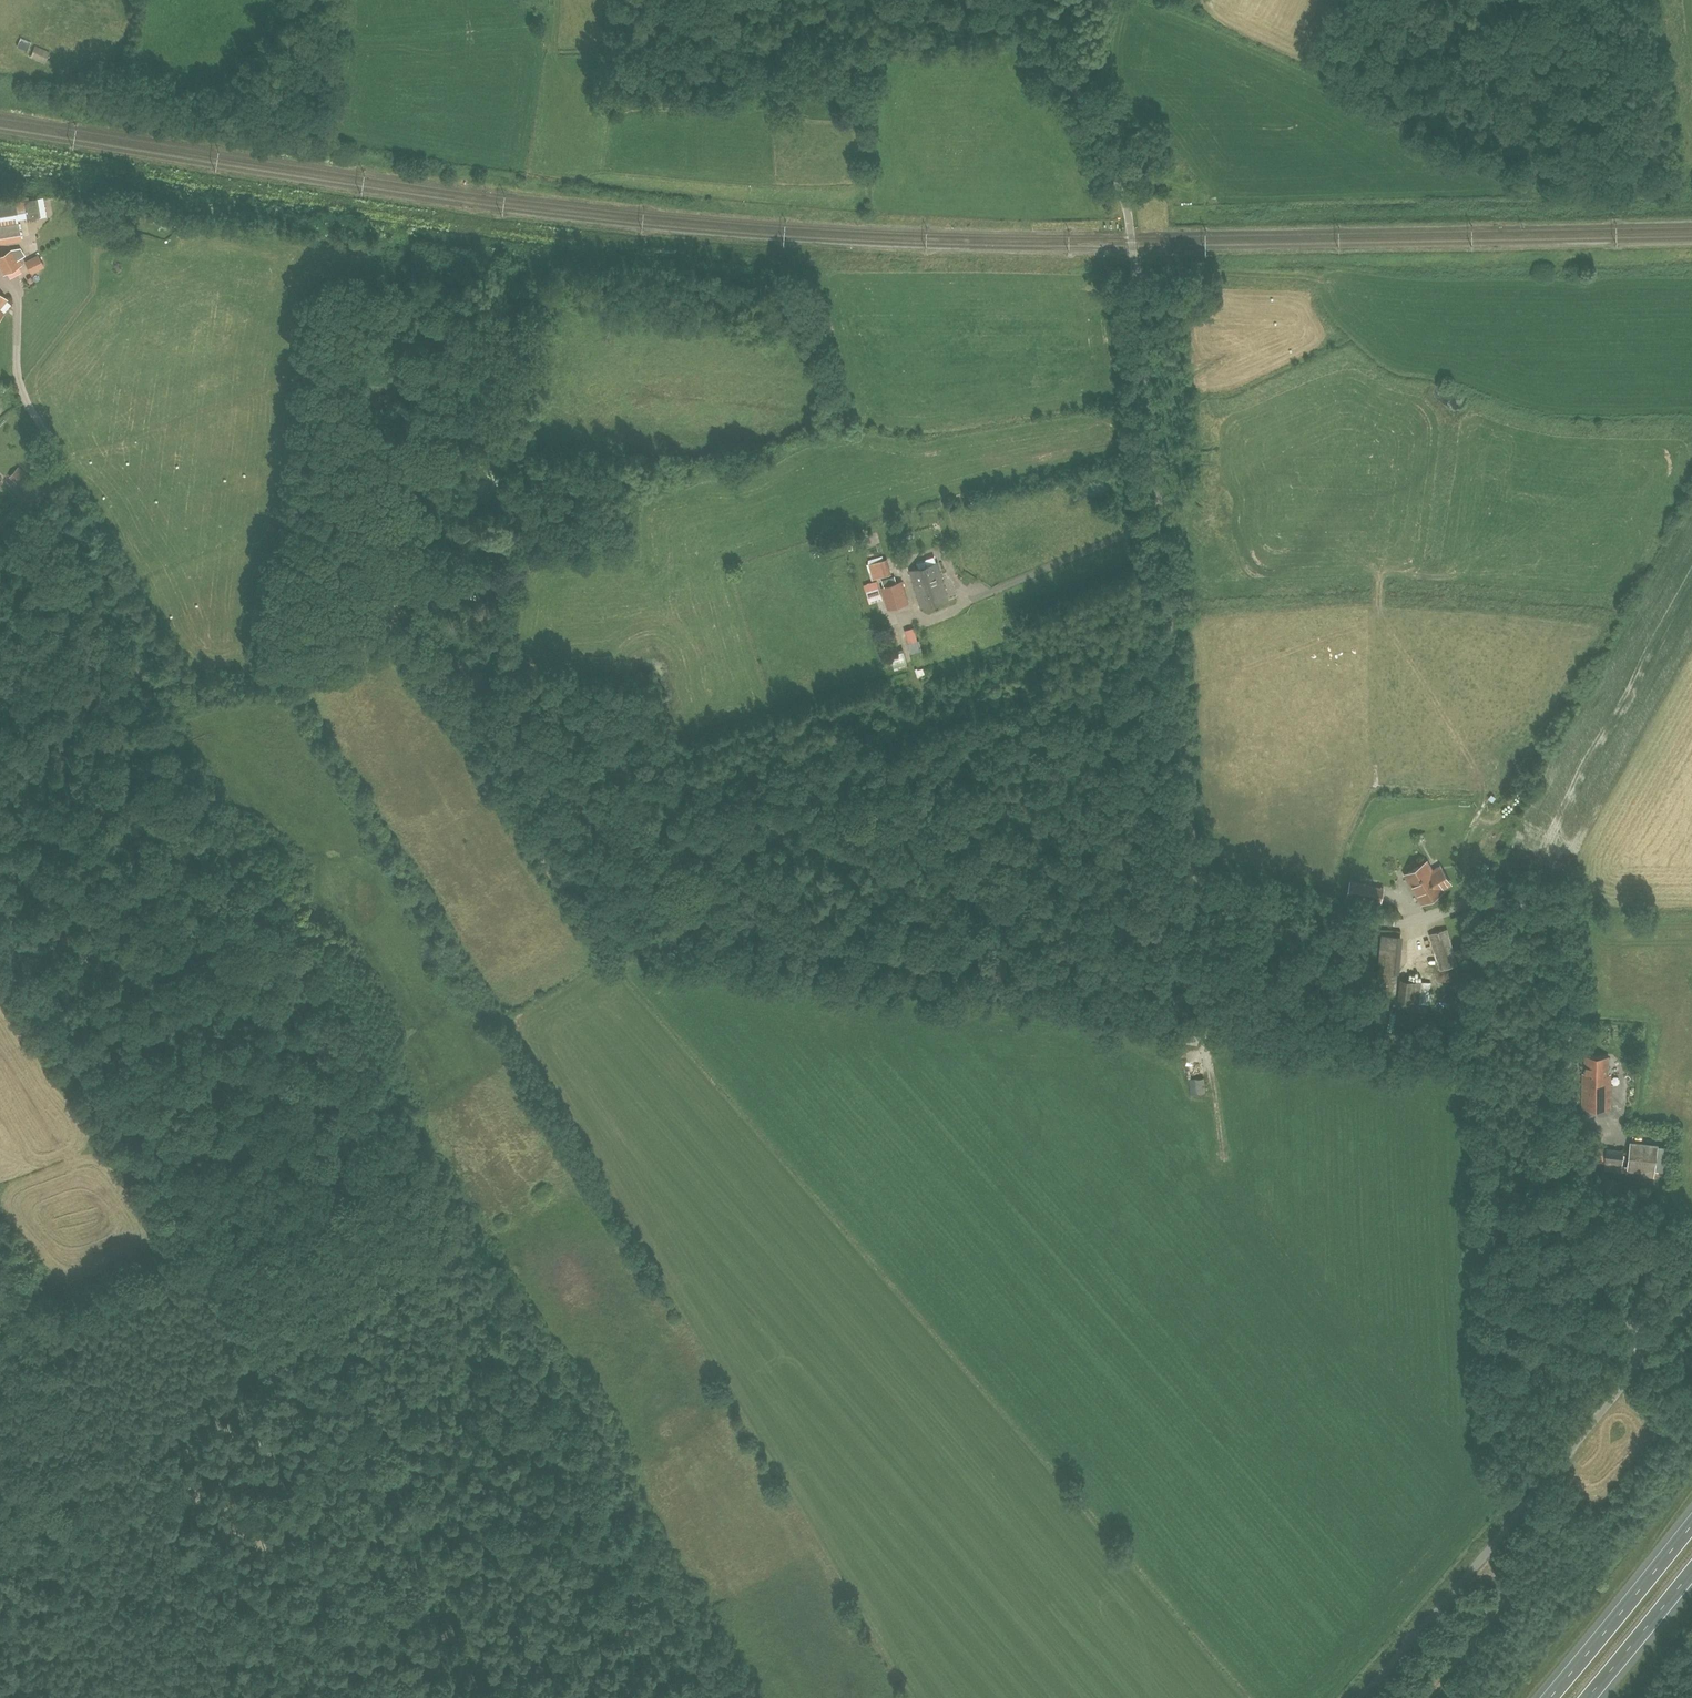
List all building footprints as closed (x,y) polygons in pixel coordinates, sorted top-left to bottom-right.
[(21,37),(17,45),(27,50),(31,42),(21,37)] [(35,45),(30,57),(45,63),(50,52),(35,45)] [(22,192),(0,196),(0,244),(22,240),(20,232),(18,219),(27,217),(24,200),(22,192)] [(36,198),(24,200),(27,217),(27,219),(40,216),(36,198)] [(13,250),(0,257),(0,267),(3,274),(20,265),(13,250)] [(36,272),(50,266),(44,253),(30,259),(36,272)] [(869,579),(888,573),(883,557),(864,564),(869,579)] [(920,607),(948,599),(937,562),(927,565),(926,560),(917,563),(918,568),(909,570),(920,607)] [(866,603),(880,599),(874,579),(860,583),(866,603)] [(905,591),(901,580),(881,587),(885,597),(905,591)] [(885,597),(888,609),(908,602),(905,591),(885,597)] [(916,633),(906,636),(908,643),(917,640),(916,633)] [(901,650),(888,654),(892,667),(905,663),(901,650)] [(1432,871),(1426,861),(1405,874),(1422,903),(1443,890),(1442,888),(1450,883),(1440,866),(1432,871)] [(1383,888),(1350,882),(1348,895),(1381,901),(1383,888)] [(1430,934),(1441,970),(1458,965),(1446,929),(1430,934)] [(1382,934),(1378,972),(1398,973),(1401,935),(1382,934)] [(1399,1001),(1428,1004),(1431,981),(1402,979),(1399,1001)] [(1185,1032),(1183,1042),(1196,1044),(1198,1035),(1185,1032)] [(1609,1055),(1585,1054),(1584,1072),(1583,1072),(1582,1107),(1610,1108),(1610,1077),(1608,1077),(1609,1055)] [(1187,1078),(1188,1094),(1203,1093),(1202,1077),(1187,1078)] [(1654,1178),(1658,1146),(1658,1143),(1630,1141),(1626,1174),(1654,1178)] [(1605,1164),(1622,1166),(1623,1150),(1606,1149),(1605,1164)]
